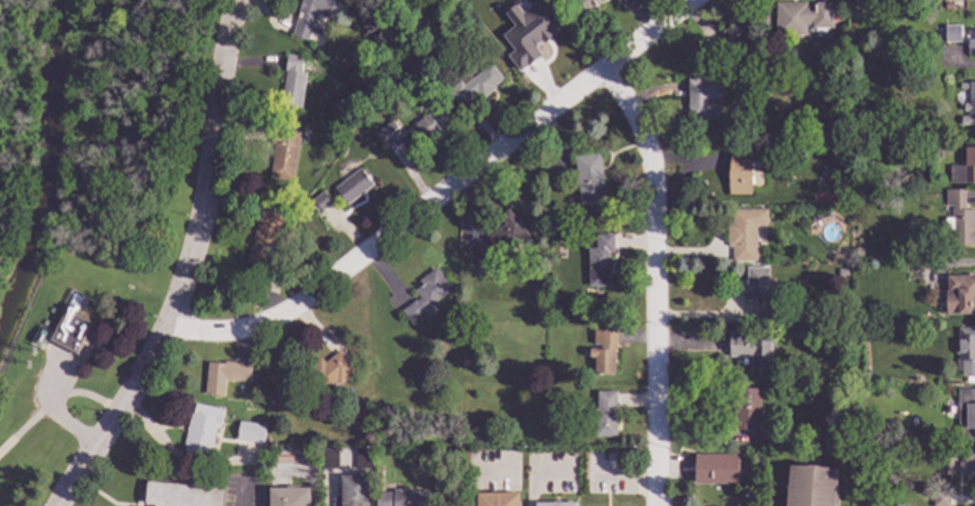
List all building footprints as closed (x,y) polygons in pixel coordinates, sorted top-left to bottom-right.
[(297,9),(300,0),(332,0),(326,17),(315,13),(310,27),(319,30),(315,42),(306,39),(305,41),(290,36),(299,10),(297,9)] [(576,10),(569,0),(597,0),(596,1),(598,3),(583,15),(578,9),(576,10)] [(830,28),(824,28),(824,33),(813,33),(813,35),(774,35),(775,3),(805,4),(805,6),(813,6),(813,3),(830,3),(830,28)] [(759,24),(752,29),(755,33),(734,47),(737,51),(718,63),(710,51),(716,47),(715,45),(727,37),(723,31),(742,18),(741,15),(749,9),(759,24)] [(556,33),(545,41),(547,43),(520,65),(510,52),(527,39),(524,34),(525,32),(524,31),(530,26),(531,27),(544,17),(556,33)] [(958,42),(943,42),(944,25),(959,26),(958,42)] [(967,30),(974,30),(974,57),(967,57),(968,41),(964,41),(964,36),(967,36),(967,30)] [(301,57),(298,72),(304,73),(298,108),(278,104),(284,73),(283,72),(286,55),(301,57)] [(501,79),(491,87),(493,89),(478,100),(474,95),(460,105),(459,105),(458,106),(455,101),(453,102),(446,93),(457,84),(456,80),(456,78),(459,75),(465,75),(467,75),(471,78),(489,63),(501,79)] [(718,102),(709,102),(709,109),(716,109),(716,119),(709,119),(709,128),(699,128),(699,119),(686,119),(687,80),(718,80),(718,102)] [(967,82),(974,82),(974,126),(958,126),(958,120),(959,120),(959,118),(966,118),(966,113),(962,113),(962,104),(967,104),(967,82)] [(452,120),(426,141),(413,125),(440,104),(452,120)] [(401,134),(384,147),(374,134),(392,121),(401,134)] [(299,132),(291,180),(267,176),(272,145),(269,145),(272,128),(299,132)] [(964,147),(974,147),(974,183),(949,183),(949,167),(964,167),(964,147)] [(603,202),(579,204),(573,157),(597,155),(603,202)] [(749,193),(727,194),(727,170),(729,155),(749,155),(749,193)] [(836,178),(821,178),(821,168),(836,168),(836,178)] [(370,184),(346,204),(334,189),(359,169),(370,184)] [(972,231),(974,231),(974,246),(951,246),(951,229),(945,229),(945,221),(950,221),(950,206),(945,206),(945,191),(963,191),(963,210),(972,210),(972,231)] [(331,202),(321,211),(312,201),(322,192),(331,202)] [(282,216),(273,248),(266,246),(263,254),(266,255),(262,269),(244,263),(256,222),(258,223),(262,210),(282,216)] [(526,236),(509,250),(506,247),(497,253),(485,238),(504,224),(498,216),(506,210),(526,236)] [(765,226),(754,226),(754,261),(731,261),(731,247),(726,247),(726,224),(731,224),(731,211),(765,211),(765,226)] [(565,227),(565,235),(556,235),(556,227),(565,227)] [(613,253),(607,253),(607,286),(588,286),(588,249),(595,249),(595,235),(613,235),(613,253)] [(491,258),(482,265),(486,271),(478,277),(470,266),(475,261),(466,250),(477,241),(491,258)] [(449,290),(422,310),(425,314),(411,325),(399,310),(413,299),(414,301),(418,298),(412,291),(420,285),(416,280),(432,268),(449,290)] [(766,308),(771,308),(771,322),(754,321),(754,303),(743,302),(743,285),(745,285),(746,268),(767,268),(766,308)] [(946,276),(974,276),(974,314),(957,314),(957,292),(946,292),(946,276)] [(91,322),(75,354),(46,339),(62,307),(91,322)] [(956,329),(974,329),(974,375),(960,375),(960,371),(955,371),(955,363),(956,363),(956,355),(953,355),(954,342),(956,342),(956,329)] [(616,330),(616,345),(612,345),(612,374),(593,374),(593,358),(588,358),(588,350),(600,349),(600,345),(593,345),(593,330),(616,330)] [(748,340),(769,340),(769,379),(756,379),(756,371),(749,371),(749,357),(728,357),(728,333),(748,333),(748,340)] [(355,370),(338,384),(335,380),(322,390),(306,370),(320,359),(323,362),(339,350),(355,370)] [(248,364),(247,381),(223,379),(222,395),(204,394),(205,361),(248,364)] [(759,423),(749,423),(749,429),(736,429),(736,424),(732,424),(732,390),(759,390),(759,423)] [(614,436),(593,436),(593,424),(585,424),(585,411),(593,411),(593,409),(596,409),(596,391),(614,391),(614,436)] [(957,391),(974,391),(974,441),(959,441),(959,425),(956,425),(957,391)] [(330,401),(326,404),(322,398),(326,395),(330,401)] [(221,410),(218,424),(221,425),(215,450),(212,449),(209,461),(182,454),(184,447),(181,447),(190,412),(192,413),(194,403),(221,410)] [(259,425),(257,441),(239,439),(240,424),(259,425)] [(336,449),(336,468),(320,468),(320,448),(336,449)] [(370,469),(354,468),(355,448),(370,449),(370,469)] [(962,448),(974,448),(974,476),(957,476),(957,462),(962,462),(962,448)] [(317,463),(274,462),(274,449),(317,449),(317,463)] [(735,483),(693,483),(693,455),(733,455),(735,455),(735,483)] [(836,469),(835,505),(785,505),(783,505),(784,484),(786,484),(788,466),(836,469)] [(366,477),(365,505),(340,505),(341,477),(366,477)] [(223,481),(221,505),(153,505),(144,505),(146,482),(189,486),(190,478),(223,481)] [(308,488),(308,505),(269,505),(268,489),(308,488)] [(426,504),(426,505),(375,505),(376,493),(391,494),(391,491),(427,491),(427,493),(433,493),(433,504),(426,504)] [(947,492),(947,505),(932,505),(932,492),(947,492)] [(517,493),(517,505),(476,505),(476,493),(517,493)]
